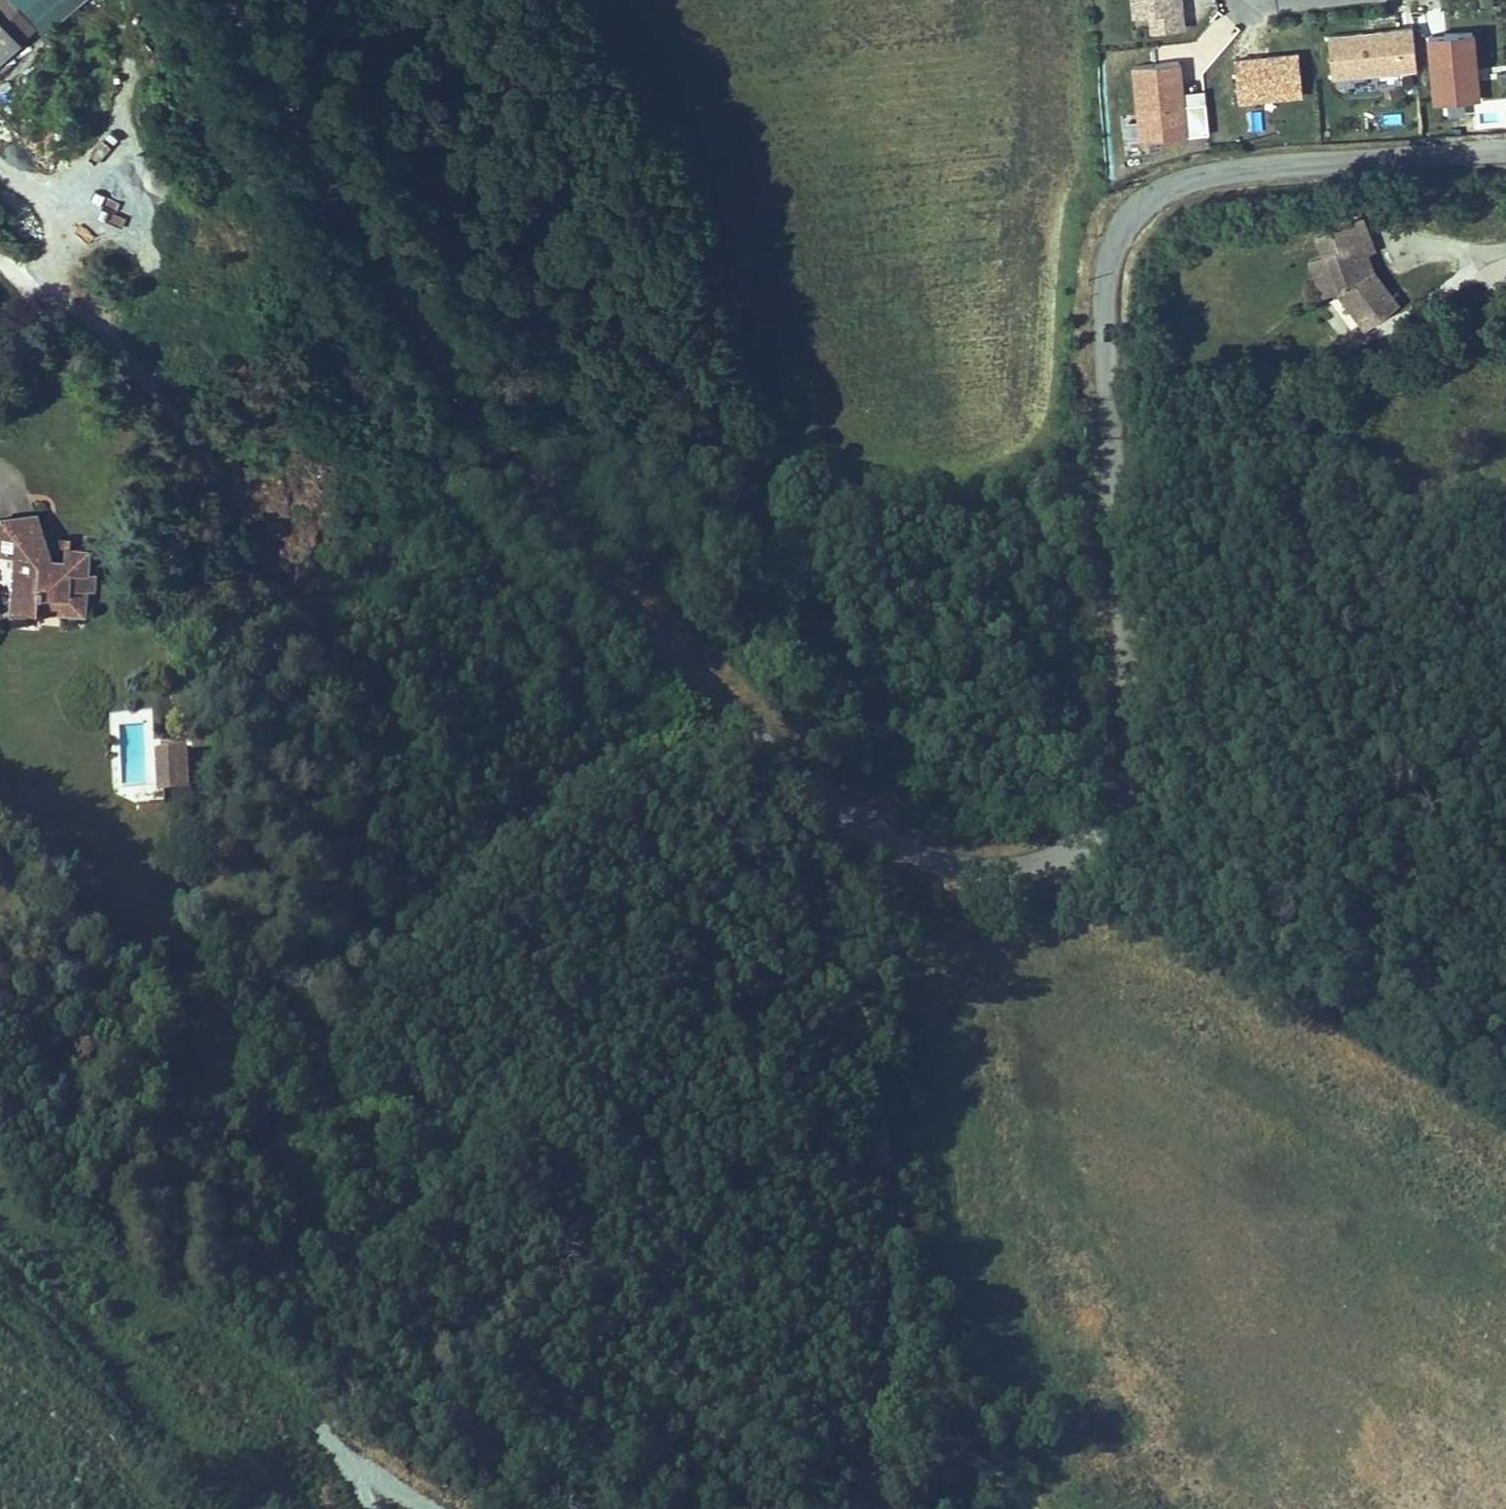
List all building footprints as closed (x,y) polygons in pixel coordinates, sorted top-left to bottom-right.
[(41,40),(87,0),(6,0),(41,40)] [(1148,14),(1150,31),(1182,28),(1180,10),(1175,10),(1174,0),(1130,0),(1132,15),(1148,14)] [(1414,70),(1409,27),(1325,36),(1330,79),(1414,70)] [(19,50),(0,29),(0,67),(19,50)] [(1471,32),(1425,37),(1432,103),(1478,98),(1471,32)] [(1296,52),(1232,60),(1237,107),(1302,99),(1296,52)] [(1188,139),(1180,63),(1130,68),(1138,145),(1188,139)] [(1373,249),(1361,217),(1330,228),(1338,248),(1358,240),(1363,252),(1373,249)] [(1363,252),(1358,240),(1338,248),(1330,228),(1315,234),(1323,253),(1337,290),(1366,329),(1396,306),(1371,273),(1363,252)] [(1337,290),(1323,253),(1309,259),(1322,296),(1337,290)] [(17,597),(15,620),(40,622),(41,615),(87,617),(88,591),(81,591),(82,572),(89,572),(91,549),(69,548),(67,564),(58,563),(35,517),(2,522),(7,560),(19,561),(17,578),(25,579),(24,598),(17,597)] [(192,752),(159,753),(161,797),(193,795),(192,752)]
